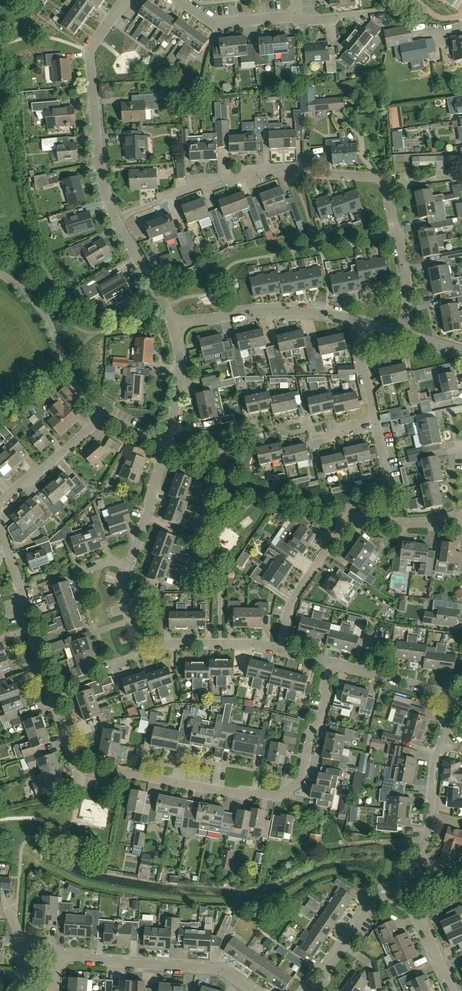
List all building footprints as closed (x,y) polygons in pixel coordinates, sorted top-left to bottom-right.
[(88,16),(67,0),(64,4),(72,10),(68,16),(81,25),(88,16)] [(87,0),(80,0),(78,2),(75,0),(67,0),(88,16),(95,6),(87,0)] [(95,6),(99,8),(105,0),(87,0),(95,6)] [(143,31),(158,9),(148,2),(139,15),(145,19),(138,28),(143,31)] [(158,29),(168,16),(158,9),(143,31),(147,34),(153,25),(158,29)] [(74,35),(81,25),(68,16),(64,22),(56,16),(53,20),(74,35)] [(165,42),(178,23),(168,16),(158,29),(164,33),(158,42),(162,45),(165,42)] [(180,40),(190,27),(180,20),(178,23),(165,42),(169,45),(175,36),(180,40)] [(358,26),(350,36),(367,49),(382,30),(372,22),(364,31),(358,26)] [(184,56),(200,34),(190,27),(180,40),(186,44),(180,53),(184,56)] [(404,64),(429,59),(425,40),(413,42),(410,27),(384,31),(388,47),(400,45),(404,64)] [(209,41),(200,34),(184,56),(188,59),(194,50),(200,54),(209,41)] [(287,36),(273,38),(275,55),(281,54),(282,63),(296,62),(294,49),(288,49),(287,36)] [(364,52),(367,49),(350,36),(342,46),(348,51),(341,59),(351,68),(355,63),(357,64),(360,64),(366,56),(365,53),(364,52)] [(220,40),(220,46),(213,46),(215,69),(224,68),(223,65),(235,64),(235,58),(233,39),(231,39),(231,37),(222,38),(223,40),(220,40)] [(247,49),(246,37),(233,39),(235,58),(241,57),(241,63),(255,62),(254,53),(254,48),(247,49)] [(454,50),(461,48),(461,37),(452,38),(454,50)] [(275,55),(273,38),(259,39),(260,52),(254,53),(255,62),(256,66),(268,65),(268,56),(275,55)] [(328,74),(337,73),(335,58),(330,58),(328,43),(305,45),(307,63),(327,61),(328,74)] [(454,50),(455,61),(461,60),(461,48),(454,50)] [(55,83),(71,81),(70,60),(64,61),(63,54),(46,56),(47,67),(53,67),(55,83)] [(148,110),(159,110),(158,95),(140,96),(140,104),(123,105),(124,121),(146,121),(145,109),(148,109),(148,110)] [(447,98),(449,106),(450,115),(459,114),(461,114),(461,96),(447,98)] [(343,99),(331,100),(332,111),(344,110),(343,99)] [(332,111),(331,100),(316,102),(317,113),(332,111)] [(33,112),(37,112),(37,114),(39,120),(47,119),(48,127),(75,125),(74,108),(54,110),(53,102),(32,104),(33,112)] [(227,105),(221,105),(221,109),(223,136),(223,148),(230,147),(229,122),(228,122),(227,105)] [(394,108),(396,130),(405,129),(404,107),(394,108)] [(223,136),(221,109),(216,109),(217,119),(214,119),(214,122),(216,122),(218,148),(223,148),(223,136)] [(302,127),(301,115),(300,115),(294,115),(295,122),(296,130),(303,130),(302,127)] [(256,143),(263,143),(263,132),(262,118),(256,119),(256,131),(249,131),(243,131),(243,137),(242,137),(243,153),(256,152),(256,143)] [(270,150),(283,149),(282,126),(270,126),(269,118),(262,118),(263,132),(269,132),(269,134),(270,134),(270,150)] [(297,149),(296,132),(290,132),(290,126),(284,126),(282,126),(283,149),(297,149)] [(191,162),(204,161),(203,136),(203,137),(190,138),(189,130),(182,130),(183,144),(190,143),(191,162)] [(406,132),(396,132),(397,151),(406,151),(406,132)] [(128,160),(146,159),(144,138),(140,138),(140,133),(124,134),(125,147),(127,147),(128,160)] [(217,161),(217,145),(216,139),(210,140),(210,136),(203,136),(204,161),(217,161)] [(243,153),(242,137),(231,137),(231,153),(243,153)] [(57,138),(42,139),(43,151),(58,150),(59,162),(78,161),(77,144),(58,145),(57,138)] [(348,140),(341,141),(342,158),(346,157),(347,165),(358,165),(357,145),(348,146),(348,140)] [(342,158),(341,141),(327,142),(328,156),(333,155),(334,167),(347,165),(346,157),(342,158)] [(413,167),(437,166),(437,168),(444,168),(444,165),(461,165),(461,155),(413,157),(413,167)] [(131,190),(156,189),(156,171),(130,172),(131,190)] [(36,190),(50,186),(47,174),(35,177),(36,190)] [(70,203),(85,199),(79,177),(63,181),(70,203)] [(455,199),(461,198),(459,185),(453,186),(455,199)] [(288,206),(281,188),(271,192),(278,209),(280,215),(291,211),(290,207),(288,206)] [(444,201),(443,195),(433,196),(432,190),(416,193),(418,206),(434,203),(442,201),(444,201)] [(357,191),(343,196),(350,214),(356,212),(356,211),(362,208),(363,210),(364,210),(357,191)] [(278,209),(271,192),(260,196),(264,206),(256,208),(264,232),(268,242),(276,239),(276,237),(273,238),(266,217),(268,216),(269,219),(280,215),(278,209)] [(244,193),(232,198),(240,220),(245,218),(243,211),(249,209),(244,193)] [(335,215),(330,200),(329,196),(315,201),(322,220),(328,218),(328,216),(334,214),(335,215)] [(350,214),(343,196),(330,200),(335,215),(336,220),(343,217),(343,215),(349,213),(349,215),(350,214)] [(240,222),(240,220),(232,198),(227,199),(225,198),(221,199),(220,202),(225,217),(231,215),(234,224),(240,222)] [(208,214),(202,200),(193,203),(199,221),(201,225),(213,220),(210,213),(208,214)] [(444,214),(443,208),(442,201),(434,203),(418,206),(420,219),(428,217),(430,224),(441,221),(453,219),(453,218),(445,220),(444,214)] [(199,221),(193,203),(182,207),(188,225),(199,221)] [(296,223),(302,221),(296,204),(290,207),(291,211),(296,223)] [(264,232),(256,208),(250,210),(254,223),(255,223),(258,229),(257,230),(259,234),(264,232)] [(70,236),(94,228),(89,211),(71,217),(69,211),(49,217),(51,224),(65,220),(70,236)] [(171,215),(157,220),(163,235),(166,242),(178,237),(181,247),(188,245),(183,233),(178,234),(171,215)] [(230,232),(226,219),(220,221),(224,234),(230,232)] [(454,225),(453,219),(441,221),(442,227),(454,225)] [(163,235),(157,220),(145,225),(150,240),(163,235)] [(224,234),(220,221),(219,221),(213,223),(219,240),(225,238),(224,234)] [(436,236),(435,229),(419,232),(421,245),(443,241),(447,240),(446,234),(436,236)] [(183,233),(188,245),(190,250),(196,248),(190,231),(183,233)] [(87,241),(71,248),(77,258),(84,254),(92,267),(112,255),(103,240),(91,247),(87,241)] [(444,247),(443,241),(421,245),(424,258),(440,255),(439,248),(444,247)] [(443,261),(461,257),(461,251),(442,254),(443,261)] [(159,258),(161,264),(173,260),(171,254),(159,258)] [(384,257),(370,260),(374,279),(388,277),(384,257)] [(448,267),(461,264),(461,257),(443,261),(429,264),(430,270),(431,275),(428,276),(429,283),(450,279),(448,267)] [(374,279),(370,260),(356,262),(357,265),(360,282),(374,279)] [(360,282),(357,265),(351,266),(352,271),(344,273),(348,293),(362,290),(360,282)] [(320,267),(306,270),(310,290),(324,287),(320,267)] [(310,290),(306,270),(293,273),(296,292),(310,290)] [(281,292),(279,275),(278,272),(264,275),(268,295),(281,292)] [(296,292),(293,273),(279,275),(281,292),(282,295),(296,292)] [(348,293),(344,273),(330,275),(334,295),(348,293)] [(102,274),(88,283),(81,286),(89,300),(102,292),(107,300),(115,295),(120,304),(133,296),(121,275),(107,283),(102,274)] [(268,295),(264,275),(250,278),(254,297),(268,295)] [(453,292),(450,279),(429,283),(431,290),(434,290),(435,295),(453,292)] [(458,311),(457,304),(441,307),(443,320),(461,317),(461,310),(458,311)] [(461,324),(461,317),(443,320),(446,333),(461,330),(461,324)] [(263,330),(250,333),(255,356),(262,354),(260,347),(266,346),(263,330)] [(302,331),(290,334),(295,355),(300,353),(299,349),(306,348),(302,331)] [(249,357),(255,356),(250,333),(246,334),(244,332),(239,334),(238,336),(238,338),(237,338),(238,342),(239,342),(241,352),(248,350),(249,357)] [(295,355),(290,334),(277,337),(281,353),(285,352),(287,359),(295,357),(295,355)] [(240,377),(235,356),(231,339),(223,341),(222,335),(211,338),(215,356),(220,355),(221,359),(226,357),(227,362),(230,361),(234,379),(235,378),(240,377)] [(344,335),(331,338),(334,354),(335,357),(340,356),(340,352),(347,351),(344,335)] [(215,356),(211,338),(200,340),(205,358),(215,356)] [(334,354),(331,338),(318,341),(321,357),(334,354)] [(151,364),(153,340),(137,339),(136,356),(133,356),(133,363),(151,364)] [(280,376),(276,357),(273,347),(267,349),(270,362),(273,377),(280,376)] [(318,372),(315,360),(313,349),(307,350),(312,373),(318,372)] [(247,377),(241,354),(235,356),(240,377),(247,377)] [(287,376),(282,356),(276,357),(280,376),(287,376)] [(325,370),(322,359),(315,360),(318,372),(319,375),(339,375),(338,370),(331,371),(331,369),(325,370)] [(116,367),(129,368),(129,361),(117,360),(114,360),(113,367),(116,367)] [(408,381),(406,372),(404,365),(392,367),(396,384),(408,381)] [(105,376),(115,377),(116,367),(113,367),(106,367),(105,376)] [(396,384),(392,367),(379,370),(383,387),(396,384)] [(141,401),(143,376),(137,375),(137,369),(125,368),(125,376),(127,376),(126,400),(141,401)] [(450,392),(458,390),(454,374),(439,377),(443,393),(434,395),(436,404),(452,400),(450,392)] [(204,386),(213,383),(221,381),(220,375),(202,379),(204,386)] [(236,385),(235,378),(234,379),(221,381),(213,383),(214,390),(236,385)] [(316,383),(316,378),(308,378),(308,383),(309,383),(311,393),(313,394),(314,394),(315,392),(315,390),(317,390),(316,383)] [(420,403),(416,381),(409,383),(410,391),(408,391),(410,405),(412,405),(413,409),(419,408),(418,403),(420,403)] [(58,394),(58,395),(67,405),(71,409),(79,401),(66,387),(58,394)] [(215,398),(213,391),(197,395),(200,407),(222,403),(221,397),(215,398)] [(273,409),(270,398),(269,393),(257,395),(261,411),(272,409),(273,409)] [(294,393),(282,395),(286,412),(298,409),(294,393)] [(356,393),(344,396),(348,412),(360,409),(356,393)] [(334,410),(333,398),(332,394),(320,397),(323,413),(334,410)] [(65,409),(64,408),(67,405),(58,395),(55,398),(60,404),(50,412),(55,417),(50,422),(60,434),(76,420),(66,408),(65,409)] [(261,411),(257,395),(245,398),(249,414),(261,411)] [(286,412),(282,395),(270,398),(273,409),(272,409),(274,415),(286,412)] [(348,412),(344,396),(333,398),(334,410),(335,415),(348,412)] [(323,413),(320,397),(308,399),(311,415),(323,413)] [(219,417),(217,410),(223,409),(222,403),(200,407),(203,420),(219,417)] [(390,420),(404,418),(402,411),(389,413),(390,420)] [(44,437),(49,433),(34,415),(29,420),(34,426),(31,429),(35,433),(28,439),(40,453),(50,444),(44,437)] [(222,424),(236,421),(234,415),(221,418),(222,424)] [(402,426),(417,422),(415,416),(400,419),(402,426)] [(418,422),(421,434),(439,431),(436,418),(418,422)] [(11,435),(3,426),(0,428),(0,433),(6,440),(5,441),(5,443),(7,445),(2,449),(9,457),(5,460),(14,470),(23,462),(16,454),(23,448),(11,435)] [(442,444),(439,431),(421,434),(423,447),(442,444)] [(117,452),(122,445),(110,438),(106,445),(103,448),(97,442),(83,455),(92,465),(106,453),(106,452),(111,448),(117,452)] [(284,460),(282,449),(281,443),(269,446),(272,463),(284,460)] [(306,444),(294,447),(298,463),(309,461),(306,444)] [(367,444),(355,446),(359,463),(371,460),(367,444)] [(138,483),(146,460),(137,457),(139,450),(128,446),(123,459),(128,461),(123,477),(138,483)] [(272,463),(269,446),(256,449),(260,465),(272,463)] [(359,463),(355,446),(344,449),(344,453),(348,466),(359,463)] [(298,463),(294,447),(282,449),(284,460),(285,466),(298,463)] [(407,451),(409,457),(424,453),(422,447),(407,451)] [(348,466),(344,453),(333,456),(336,472),(348,469),(348,466)] [(336,472),(333,456),(321,458),(325,475),(336,472)] [(438,457),(425,460),(421,461),(424,472),(440,469),(438,457)] [(5,460),(1,463),(0,462),(0,474),(4,479),(14,470),(5,460)] [(443,481),(440,469),(424,472),(427,484),(437,482),(443,481)] [(64,474),(54,483),(65,496),(70,492),(76,497),(86,488),(78,479),(73,483),(64,474)] [(178,474),(173,486),(199,495),(200,490),(190,486),(193,480),(178,474)] [(373,482),(371,474),(362,476),(364,484),(373,482)] [(364,484),(362,476),(353,478),(354,482),(358,485),(364,484)] [(439,494),(437,482),(427,484),(421,485),(423,497),(439,494)] [(60,501),(65,496),(54,483),(43,492),(52,502),(47,507),(54,515),(55,516),(65,507),(60,501)] [(199,495),(173,486),(169,497),(173,498),(185,502),(187,496),(197,499),(199,495)] [(442,506),(439,494),(423,497),(426,510),(442,506)] [(188,504),(185,502),(173,498),(169,509),(194,519),(196,514),(186,511),(188,504)] [(54,515),(47,507),(44,504),(39,509),(31,500),(21,509),(33,523),(38,519),(43,524),(54,515)] [(125,524),(131,522),(125,505),(111,510),(114,520),(108,522),(113,536),(127,530),(125,524)] [(36,527),(32,524),(33,523),(21,509),(11,518),(17,524),(15,526),(12,526),(9,528),(9,531),(15,543),(22,543),(30,536),(31,533),(30,533),(36,527)] [(194,519),(169,509),(165,521),(180,527),(183,520),(193,523),(194,519)] [(104,532),(99,518),(98,515),(92,517),(94,526),(89,527),(91,533),(84,535),(90,553),(102,549),(97,534),(104,532)] [(292,524),(293,524),(288,531),(310,546),(316,537),(306,529),(309,525),(297,516),(292,524)] [(90,553),(84,535),(77,537),(76,534),(73,533),(70,534),(67,525),(61,530),(65,545),(72,543),(77,557),(90,553)] [(310,546),(288,531),(283,538),(276,547),(286,554),(288,555),(293,548),(303,556),(310,546)] [(161,532),(157,544),(188,555),(182,553),(183,548),(173,544),(176,538),(161,532)] [(53,553),(50,544),(56,543),(54,537),(49,541),(49,542),(37,546),(39,553),(27,557),(32,569),(49,564),(46,555),(53,553)] [(362,537),(354,549),(369,559),(372,553),(379,558),(386,546),(385,540),(377,539),(372,545),(362,537)] [(416,544),(404,542),(402,551),(395,550),(393,566),(406,568),(407,560),(414,561),(416,544)] [(461,559),(461,557),(461,553),(456,552),(457,545),(443,543),(443,544),(440,544),(438,554),(441,554),(440,561),(437,561),(436,572),(452,574),(452,571),(460,572),(461,559)] [(188,555),(157,544),(152,556),(156,557),(168,560),(170,554),(186,560),(188,555)] [(429,546),(416,544),(414,561),(420,562),(419,570),(421,570),(420,575),(432,576),(434,560),(427,559),(429,546)] [(283,559),(286,554),(276,547),(273,545),(265,556),(275,562),(271,568),(285,578),(293,566),(283,559)] [(364,565),(369,559),(354,549),(346,560),(353,565),(350,571),(365,581),(372,571),(364,565)] [(171,562),(168,560),(156,557),(152,568),(177,577),(179,572),(169,569),(171,562)] [(277,589),(285,578),(271,568),(267,574),(257,567),(250,578),(263,587),(267,582),(277,589)] [(177,577),(152,568),(148,580),(163,585),(166,578),(175,582),(177,577)] [(349,585),(353,580),(339,570),(335,575),(334,575),(324,589),(340,599),(349,585)] [(46,597),(47,602),(72,594),(68,582),(54,587),(56,594),(46,597)] [(76,605),(72,594),(47,602),(49,607),(59,603),(61,610),(76,605)] [(456,627),(458,610),(448,609),(449,602),(434,600),(433,614),(425,613),(424,622),(437,624),(436,624),(456,627)] [(248,628),(248,610),(241,610),(241,602),(228,602),(228,616),(234,615),(234,628),(248,628)] [(182,630),(182,603),(177,603),(177,614),(169,614),(169,630),(182,630)] [(194,630),(194,614),(187,614),(187,603),(182,603),(182,630),(194,630)] [(201,614),(194,614),(194,630),(206,630),(206,603),(201,603),(201,614)] [(268,604),(262,604),(257,604),(254,606),(254,610),(248,610),(248,628),(262,628),(262,616),(268,616),(268,604)] [(80,616),(76,605),(61,610),(63,617),(53,620),(55,625),(80,616)] [(313,637),(319,611),(314,610),(312,620),(302,617),(298,633),(313,637)] [(324,612),(319,611),(313,637),(327,640),(330,630),(331,624),(322,622),(324,612)] [(84,628),(80,616),(55,625),(45,628),(47,634),(59,630),(58,629),(67,626),(69,633),(84,628)] [(341,649),(347,624),(342,623),(340,633),(330,630),(327,640),(326,646),(341,649)] [(358,645),(359,637),(353,636),(355,631),(350,630),(351,625),(347,624),(341,649),(356,653),(357,653),(359,645),(358,645)] [(410,660),(413,634),(408,633),(407,643),(397,642),(395,658),(410,660)] [(418,635),(413,634),(410,660),(424,662),(426,652),(427,646),(417,645),(418,635)] [(446,655),(447,645),(448,645),(449,635),(444,634),(442,644),(439,670),(454,672),(456,656),(446,655)] [(77,636),(63,641),(66,649),(65,650),(68,660),(71,659),(92,652),(88,639),(79,642),(77,636)] [(439,670),(442,644),(437,643),(436,653),(426,652),(424,662),(424,668),(439,670)] [(97,666),(92,652),(71,659),(74,669),(69,670),(73,680),(89,674),(88,668),(97,666)] [(6,657),(0,659),(0,680),(5,679),(3,671),(10,669),(6,657)] [(222,688),(222,661),(210,661),(210,664),(211,677),(217,677),(217,688),(222,688)] [(234,661),(222,661),(222,688),(227,688),(227,677),(234,677),(234,661)] [(256,689),(262,664),(251,661),(247,676),(254,678),(251,688),(256,689)] [(198,691),(198,664),(186,664),(186,680),(193,680),(193,691),(193,694),(193,701),(198,701),(198,691)] [(211,677),(210,664),(198,664),(198,691),(203,691),(203,680),(211,680),(211,677)] [(270,682),(274,669),(274,667),(262,664),(256,689),(261,690),(264,680),(270,682)] [(169,669),(158,673),(168,703),(166,698),(171,696),(167,686),(174,684),(169,669)] [(281,688),(285,672),(274,669),(270,682),(267,695),(272,696),(274,686),(281,688)] [(291,701),(297,675),(285,672),(281,688),(288,690),(286,700),(291,701)] [(168,703),(158,673),(147,677),(150,689),(151,692),(158,690),(163,704),(168,703)] [(150,689),(147,677),(145,674),(134,677),(142,703),(147,701),(143,691),(150,689)] [(305,693),(307,684),(309,678),(297,675),(291,701),(296,702),(298,692),(305,693)] [(105,693),(103,688),(113,684),(111,677),(89,685),(91,691),(77,696),(81,709),(97,703),(95,696),(105,693)] [(142,703),(134,677),(122,681),(127,697),(134,694),(138,704),(142,703)] [(0,682),(0,697),(2,703),(0,703),(20,697),(16,685),(8,687),(6,681),(0,682)] [(354,706),(358,688),(355,688),(355,686),(349,684),(347,686),(346,686),(343,697),(336,695),(333,707),(340,709),(342,703),(354,706)] [(370,691),(368,691),(367,688),(361,687),(359,689),(358,688),(354,706),(365,709),(364,715),(366,715),(365,717),(369,718),(369,716),(371,716),(374,704),(367,702),(370,691)] [(20,697),(0,703),(0,704),(3,713),(0,714),(0,718),(2,724),(12,721),(18,719),(16,711),(24,709),(20,697)] [(394,723),(406,727),(424,733),(428,719),(423,718),(425,710),(394,700),(392,708),(398,710),(394,723)] [(100,710),(97,703),(81,709),(85,721),(99,717),(101,723),(113,719),(109,707),(100,710)] [(190,716),(191,711),(192,706),(188,705),(187,711),(185,711),(184,715),(183,715),(180,728),(188,730),(190,717),(190,716)] [(226,739),(230,720),(233,705),(226,705),(222,724),(210,722),(210,723),(209,723),(205,746),(219,748),(220,741),(226,742),(226,739)] [(205,746),(209,723),(202,722),(203,720),(196,719),(196,711),(191,711),(190,716),(190,717),(188,730),(187,734),(193,735),(192,743),(205,746)] [(27,716),(18,719),(12,721),(16,734),(27,730),(29,736),(45,730),(41,718),(29,722),(27,716)] [(164,749),(168,731),(161,730),(162,724),(157,723),(158,718),(150,717),(147,731),(154,732),(151,747),(164,749)] [(298,735),(297,735),(300,720),(288,717),(285,733),(286,733),(283,746),(273,744),(269,762),(284,765),(287,750),(294,752),(298,735)] [(233,721),(230,720),(226,739),(234,741),(233,751),(244,753),(249,729),(242,728),(232,726),(233,721)] [(262,732),(255,731),(249,729),(244,753),(264,757),(270,724),(264,723),(262,732)] [(126,740),(127,734),(128,728),(116,726),(115,732),(105,730),(103,743),(120,746),(121,739),(126,740)] [(420,746),(424,733),(406,727),(403,738),(384,732),(381,741),(408,749),(408,748),(399,746),(401,741),(401,740),(420,746)] [(345,742),(351,743),(353,731),(340,729),(338,736),(327,733),(325,746),(344,750),(345,742)] [(50,743),(45,730),(29,736),(31,743),(21,746),(21,744),(15,746),(14,749),(18,759),(24,757),(24,759),(26,758),(39,754),(37,748),(50,743)] [(180,733),(168,731),(164,749),(177,752),(180,733)] [(417,760),(406,758),(408,749),(381,741),(387,743),(387,744),(388,745),(389,745),(388,754),(393,755),(391,768),(415,772),(417,760)] [(118,759),(120,746),(103,743),(100,755),(110,757),(109,763),(121,765),(122,759),(118,759)] [(343,757),(344,750),(325,746),(323,758),(334,761),(332,768),(346,770),(348,758),(343,757)] [(348,748),(344,755),(351,758),(354,750),(348,748)] [(43,753),(39,754),(26,758),(30,770),(40,767),(42,774),(58,768),(54,755),(44,758),(43,753)] [(458,763),(444,761),(443,781),(450,782),(450,787),(449,806),(461,807),(461,793),(458,793),(459,788),(455,788),(456,772),(457,772),(458,763)] [(63,782),(58,768),(42,774),(45,781),(33,785),(37,797),(53,792),(51,786),(63,782)] [(413,785),(415,772),(391,768),(388,780),(384,779),(382,790),(398,791),(400,782),(413,785)] [(343,778),(344,772),(332,769),(331,775),(320,773),(319,778),(316,777),(315,785),(314,785),(313,786),(327,788),(331,789),(332,789),(333,789),(331,788),(332,782),(337,783),(338,777),(343,778)] [(316,806),(329,808),(332,789),(331,789),(327,788),(313,786),(311,798),(318,799),(316,806)] [(398,791),(382,790),(380,790),(379,801),(391,802),(390,810),(411,812),(412,799),(398,798),(398,791)] [(149,822),(152,808),(145,806),(147,794),(133,791),(129,812),(137,813),(135,822),(148,825),(149,822)] [(171,815),(174,799),(160,796),(158,809),(152,808),(149,822),(162,824),(163,819),(169,820),(171,815)] [(191,814),(192,812),(186,811),(188,801),(174,799),(171,815),(177,817),(175,827),(189,829),(188,828),(191,815),(191,814)] [(209,831),(213,806),(200,804),(199,812),(192,811),(192,812),(191,814),(191,815),(188,828),(200,830),(200,829),(209,831)] [(419,819),(420,806),(413,805),(411,819),(419,819)] [(231,821),(231,817),(224,816),(226,809),(213,806),(209,831),(221,833),(221,834),(228,835),(231,821)] [(253,809),(252,813),(250,827),(256,828),(255,836),(267,838),(270,825),(263,823),(266,812),(253,809)] [(411,812),(390,810),(384,810),(384,818),(378,817),(377,830),(393,832),(394,824),(409,825),(411,812)] [(240,811),(238,819),(231,817),(231,821),(228,835),(241,838),(243,830),(249,831),(250,827),(252,813),(240,811)] [(291,835),(295,817),(282,815),(280,827),(272,826),(270,837),(284,840),(285,834),(291,835)] [(447,842),(461,847),(461,846),(461,831),(450,828),(446,842),(447,842)] [(143,847),(146,834),(137,832),(134,845),(143,847)] [(327,845),(326,835),(315,835),(315,846),(327,845)] [(461,853),(461,846),(461,847),(447,842),(442,860),(455,864),(459,852),(461,853)] [(257,853),(256,863),(263,864),(264,855),(257,853)] [(221,868),(229,869),(231,859),(224,857),(221,868)] [(1,888),(10,889),(11,879),(0,878),(0,897),(1,888)] [(338,879),(334,884),(339,887),(340,885),(342,886),(344,883),(338,879)] [(341,888),(330,903),(344,912),(354,897),(341,888)] [(57,922),(58,918),(59,903),(59,898),(46,897),(46,902),(43,902),(43,906),(35,905),(34,925),(50,926),(50,921),(57,922)] [(78,937),(80,910),(73,909),(74,904),(59,903),(58,918),(66,919),(65,936),(78,937)] [(334,927),(344,912),(330,903),(320,918),(334,927)] [(447,935),(461,928),(461,922),(459,915),(461,914),(461,906),(451,911),(454,917),(442,923),(447,935)] [(99,925),(99,920),(100,911),(87,910),(86,917),(80,916),(80,910),(78,937),(91,937),(92,924),(99,925)] [(217,937),(223,940),(233,918),(226,915),(217,937)] [(178,936),(179,923),(179,919),(166,918),(165,930),(159,929),(157,948),(170,949),(171,937),(178,938),(178,936)] [(323,942),(334,927),(320,918),(310,933),(323,942)] [(118,945),(119,919),(115,919),(113,921),(99,920),(99,925),(98,932),(105,932),(105,944),(118,945)] [(138,934),(139,923),(125,922),(124,920),(119,919),(118,945),(130,946),(131,934),(138,934)] [(157,948),(159,929),(153,929),(153,921),(139,920),(139,923),(138,934),(138,935),(145,936),(144,947),(157,948)] [(407,933),(398,937),(392,922),(379,928),(379,929),(375,930),(382,946),(383,945),(388,956),(389,955),(412,945),(407,933)] [(197,951),(199,931),(190,930),(191,924),(179,923),(178,936),(185,937),(184,950),(197,951)] [(205,931),(199,931),(197,951),(210,952),(212,925),(205,925),(205,931)] [(458,944),(461,950),(461,928),(447,935),(452,947),(458,944)] [(313,957),(323,942),(310,933),(300,948),(297,946),(293,953),(304,961),(309,954),(313,957)] [(239,961),(248,948),(233,938),(224,951),(239,961)] [(416,968),(412,959),(418,957),(412,945),(389,955),(395,967),(390,969),(394,978),(416,968)] [(254,971),(263,958),(260,956),(248,948),(239,961),(254,971)] [(269,981),(278,968),(263,958),(254,971),(269,981)] [(278,968),(269,981),(283,990),(284,990),(293,978),(278,968)] [(87,980),(88,973),(83,972),(83,979),(70,979),(69,990),(76,990),(87,990),(88,980),(87,980)] [(379,972),(369,974),(372,990),(382,989),(379,972)] [(368,982),(356,974),(348,985),(347,984),(342,990),(362,990),(368,982)] [(411,990),(422,990),(431,987),(426,975),(414,980),(411,974),(399,980),(402,986),(408,984),(411,990)] [(133,982),(121,981),(121,987),(115,987),(114,990),(133,990),(133,982)] [(151,989),(145,988),(145,983),(133,982),(133,990),(151,990),(151,989)]
